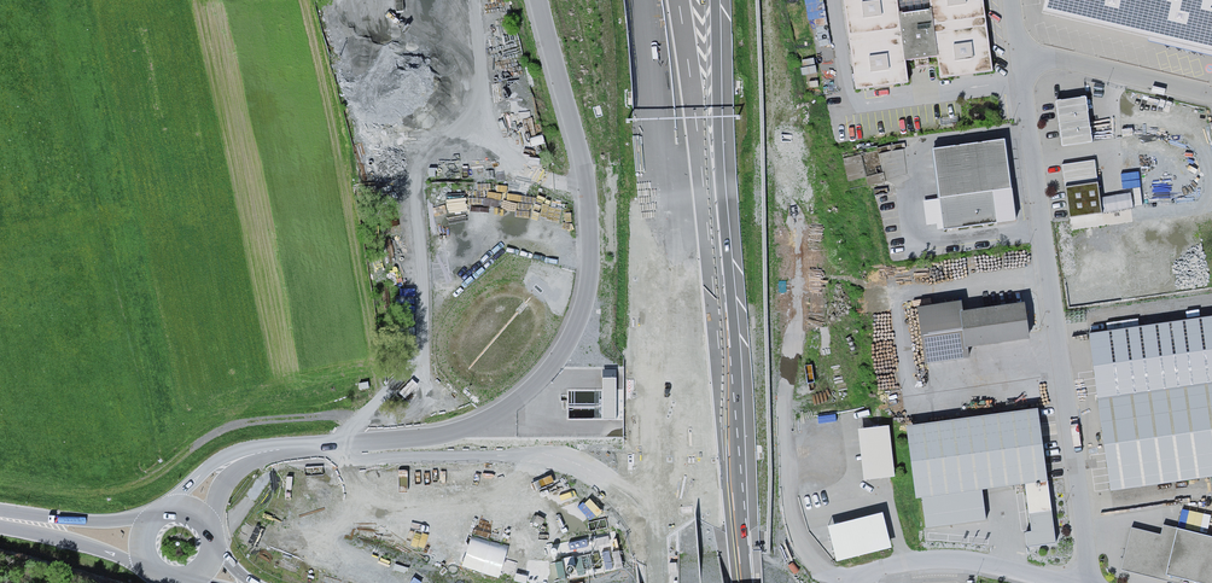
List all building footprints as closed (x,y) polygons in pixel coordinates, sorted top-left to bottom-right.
[(858,96),(997,77),(987,0),(845,0),(858,96)] [(1042,16),(1211,56),(1211,0),(1045,0),(1042,16)] [(1057,96),(1062,145),(1093,141),(1088,93),(1057,96)] [(1007,143),(932,152),(943,234),(998,227),(994,195),(1013,192),(1007,143)] [(1068,181),(1098,175),(1095,158),(1064,164),(1068,181)] [(1027,304),(926,317),(932,366),(1034,353),(1027,304)] [(604,417),(618,417),(619,375),(604,374),(604,417)] [(1100,405),(1115,499),(1211,483),(1211,387),(1100,405)] [(1039,410),(908,429),(923,537),(989,528),(984,492),(1050,483),(1039,410)] [(866,477),(897,473),(891,421),(860,425),(866,477)] [(885,508),(830,521),(838,558),(893,545),(885,508)] [(1054,511),(1028,515),(1030,530),(1022,531),(1025,550),(1059,545),(1054,511)] [(1134,529),(1124,576),(1156,582),(1211,582),(1211,545),(1134,529)] [(473,534),(463,565),(500,577),(510,546),(473,534)]
